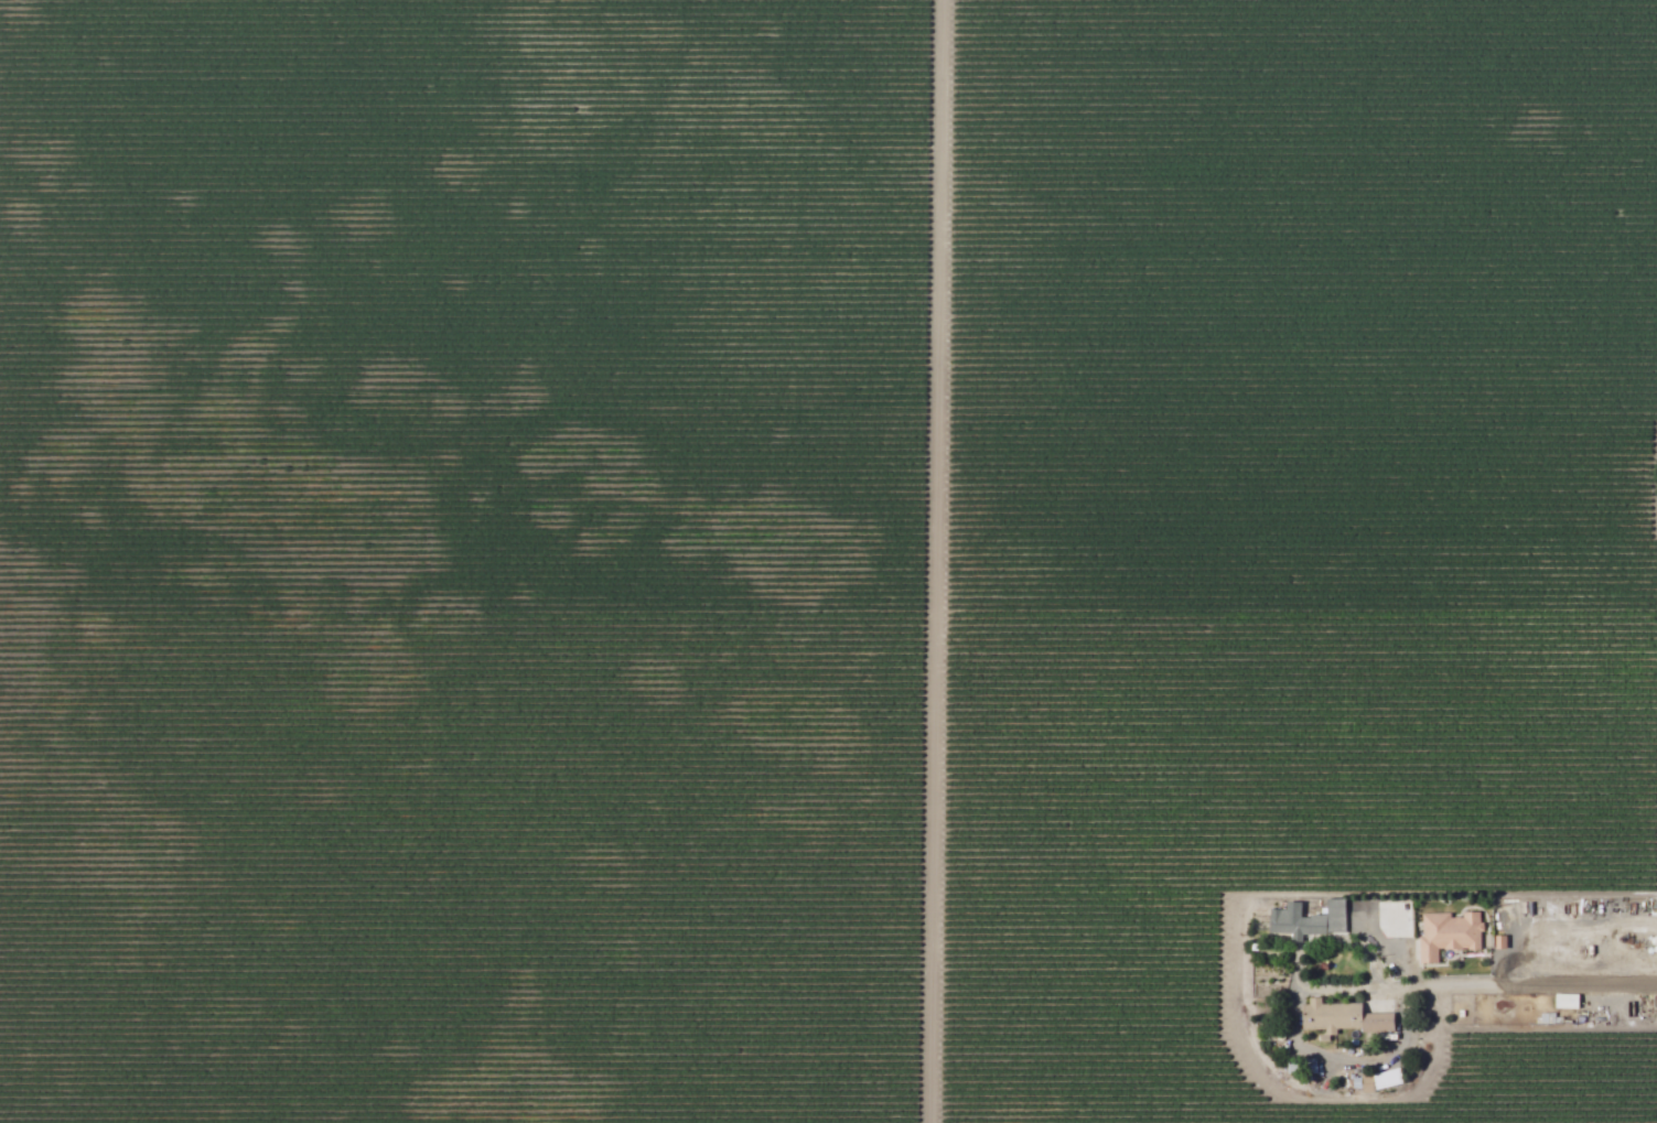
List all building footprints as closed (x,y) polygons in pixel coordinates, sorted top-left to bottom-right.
[(1347,932),(1346,897),(1328,897),(1328,914),(1303,915),(1302,901),(1287,901),(1287,908),(1271,908),(1271,932),(1292,931),(1293,940),(1304,940),(1304,933),(1347,932)] [(1424,912),(1424,934),(1420,934),(1421,962),(1440,962),(1440,949),(1483,949),(1483,911),(1465,911),(1465,916),(1452,916),(1452,912),(1424,912)] [(1580,993),(1557,993),(1557,1007),(1580,1007),(1580,993)] [(1395,1028),(1394,1012),(1364,1012),(1363,1002),(1323,1003),(1323,999),(1304,1000),(1304,1030),(1321,1029),(1322,1037),(1339,1037),(1339,1030),(1395,1028)]
